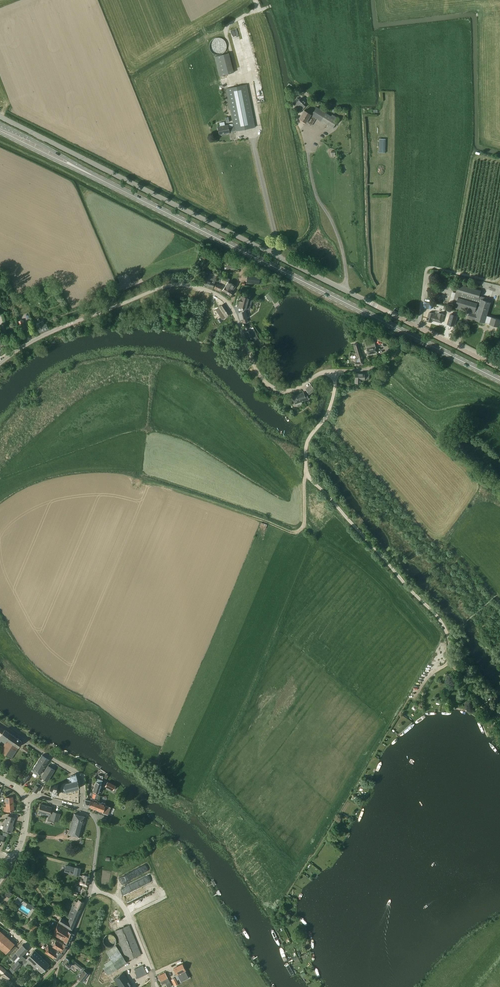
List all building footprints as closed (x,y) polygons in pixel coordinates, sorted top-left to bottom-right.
[(246,47),(251,45),(245,22),(242,22),(243,26),(243,27),(243,26),(242,26),(241,21),(241,24),(242,30),(246,30),(242,31),(242,33),(244,40),(244,41),(245,47),(246,47)] [(232,32),(241,71),(247,70),(238,30),(232,32)] [(220,55),(223,54),(224,53),(226,51),(227,48),(227,46),(226,44),(225,42),(224,40),(222,39),(220,38),(217,38),(213,40),(211,42),(210,45),(210,48),(210,50),(211,52),(213,54),(215,55),(218,55),(220,55)] [(234,72),(229,53),(214,57),(219,76),(234,72)] [(226,89),(229,100),(234,127),(228,128),(228,125),(218,127),(219,135),(229,133),(229,132),(235,131),(255,127),(247,84),(226,89)] [(301,111),(307,105),(301,99),(299,100),(297,98),(293,103),(301,111)] [(311,116),(310,115),(311,115),(304,111),(299,119),(306,123),(306,122),(312,125),(316,118),(332,128),(338,119),(332,115),(331,117),(317,107),(311,116)] [(216,279),(215,279),(217,275),(209,273),(208,278),(206,277),(205,281),(206,281),(205,285),(213,288),(216,279)] [(137,274),(129,277),(132,283),(139,280),(137,274)] [(260,277),(248,275),(247,283),(259,284),(263,284),(264,277),(260,277)] [(225,287),(222,291),(231,296),(233,292),(232,291),(235,286),(234,286),(228,282),(225,287)] [(491,300),(480,296),(481,291),(474,289),(474,287),(470,286),(470,287),(466,286),(467,285),(463,284),(462,285),(459,284),(454,303),(457,304),(455,308),(470,312),(468,318),(485,323),(485,322),(490,324),(499,327),(499,324),(499,320),(487,316),(491,300)] [(246,309),(246,310),(249,298),(241,296),(238,307),(245,309),(244,310),(246,309)] [(231,314),(224,304),(219,307),(220,309),(217,311),(221,316),(224,314),(226,317),(231,314)] [(246,309),(244,310),(244,311),(238,313),(240,320),(241,319),(242,324),(248,323),(246,318),(248,317),(246,311),(246,310),(246,309)] [(436,316),(437,314),(430,312),(427,321),(432,323),(432,320),(442,323),(444,314),(439,313),(438,316),(436,316)] [(454,326),(457,316),(450,314),(447,325),(454,326)] [(40,332),(44,330),(48,328),(46,324),(45,325),(43,321),(36,324),(40,332)] [(249,339),(253,337),(255,342),(259,340),(254,328),(253,327),(252,326),(250,327),(251,328),(250,328),(251,330),(246,332),(249,339)] [(375,347),(374,340),(365,342),(366,349),(367,348),(368,354),(377,353),(375,347)] [(355,366),(363,365),(363,362),(363,361),(362,359),(363,359),(358,343),(354,345),(357,357),(356,357),(355,357),(355,358),(354,359),(354,360),(354,362),(355,362),(355,366)] [(364,374),(355,374),(355,383),(360,383),(360,379),(364,379),(369,379),(369,374),(364,374)] [(309,394),(315,390),(311,385),(305,389),(309,394)] [(295,404),(309,399),(307,394),(305,395),(304,392),(292,396),(295,404)] [(0,742),(4,737),(6,738),(10,733),(5,730),(4,730),(0,727),(0,742)] [(10,733),(6,738),(4,737),(0,742),(4,745),(0,751),(11,759),(19,747),(22,742),(10,733)] [(40,774),(50,760),(42,755),(33,769),(40,774)] [(48,781),(54,770),(48,766),(42,776),(41,777),(48,781)] [(68,778),(69,782),(69,784),(78,781),(76,775),(70,776),(71,777),(68,778)] [(101,787),(102,784),(101,784),(104,776),(99,775),(93,791),(99,794),(100,790),(101,790),(102,788),(101,787)] [(66,791),(80,788),(78,781),(69,784),(69,782),(64,784),(62,785),(61,787),(62,790),(63,791),(66,791)] [(58,793),(58,792),(57,792),(57,791),(57,790),(57,789),(56,788),(57,788),(56,787),(57,786),(56,786),(55,786),(55,785),(54,785),(54,786),(53,786),(53,787),(52,788),(51,788),(50,787),(50,788),(50,789),(51,789),(51,790),(51,791),(50,791),(51,791),(52,793),(51,793),(51,794),(52,794),(53,794),(53,793),(54,793),(54,794),(55,794),(55,793),(56,792),(56,793),(57,793),(58,793)] [(90,801),(89,807),(95,809),(97,802),(98,801),(98,800),(100,795),(96,794),(94,801),(91,800),(90,801)] [(108,815),(110,808),(105,806),(106,805),(105,804),(102,803),(98,802),(97,802),(95,809),(103,812),(103,813),(108,815)] [(39,812),(49,815),(52,807),(41,804),(39,812)] [(85,817),(74,814),(69,833),(81,837),(84,825),(83,825),(85,817)] [(12,832),(13,828),(11,828),(14,818),(7,816),(3,830),(12,832)] [(79,875),(81,868),(75,867),(66,864),(64,871),(74,873),(74,874),(79,875)] [(90,877),(82,875),(82,876),(79,875),(79,876),(82,877),(80,884),(88,886),(88,884),(90,877)] [(72,930),(78,916),(84,902),(79,899),(77,902),(75,901),(70,911),(68,918),(69,919),(68,922),(62,918),(59,922),(72,930)] [(69,944),(73,933),(69,931),(70,929),(59,922),(53,935),(64,941),(69,944)] [(29,938),(38,927),(35,924),(26,936),(29,938)] [(141,955),(129,925),(115,931),(125,956),(127,955),(129,960),(141,955)] [(6,953),(15,944),(0,931),(0,948),(6,953)] [(103,940),(103,941),(103,942),(104,942),(104,943),(104,944),(105,944),(105,945),(106,946),(107,946),(108,947),(109,947),(110,947),(111,947),(112,946),(113,946),(114,945),(115,944),(115,943),(116,943),(116,942),(116,941),(116,940),(116,939),(116,938),(115,938),(115,937),(115,936),(114,936),(114,935),(113,935),(112,934),(111,934),(110,934),(109,934),(108,934),(107,934),(106,935),(105,936),(104,937),(104,938),(103,939),(103,940)] [(63,954),(67,946),(64,944),(57,939),(52,947),(59,951),(63,954)] [(57,961),(63,954),(59,951),(48,944),(45,949),(46,950),(45,952),(53,958),(57,961)] [(28,950),(22,945),(11,957),(15,961),(11,966),(16,970),(26,959),(23,955),(28,950)] [(108,975),(117,969),(127,963),(116,945),(106,952),(111,959),(104,964),(105,966),(103,968),(108,975)] [(35,950),(26,959),(33,966),(33,965),(41,973),(49,964),(41,957),(42,957),(35,950)] [(68,962),(69,960),(66,957),(62,963),(68,968),(71,965),(68,962)] [(72,963),(80,970),(83,967),(74,961),(72,963)] [(185,970),(182,964),(174,968),(177,974),(180,979),(182,978),(183,981),(188,978),(185,970)] [(0,965),(0,972),(3,974),(2,975),(8,980),(12,975),(0,965)] [(147,974),(143,965),(135,969),(136,972),(135,973),(138,978),(147,974)] [(78,978),(82,982),(89,974),(84,970),(78,978)] [(120,986),(133,986),(123,972),(114,978),(120,986)] [(170,982),(168,978),(165,973),(158,976),(162,984),(167,982),(167,984),(170,982)]
